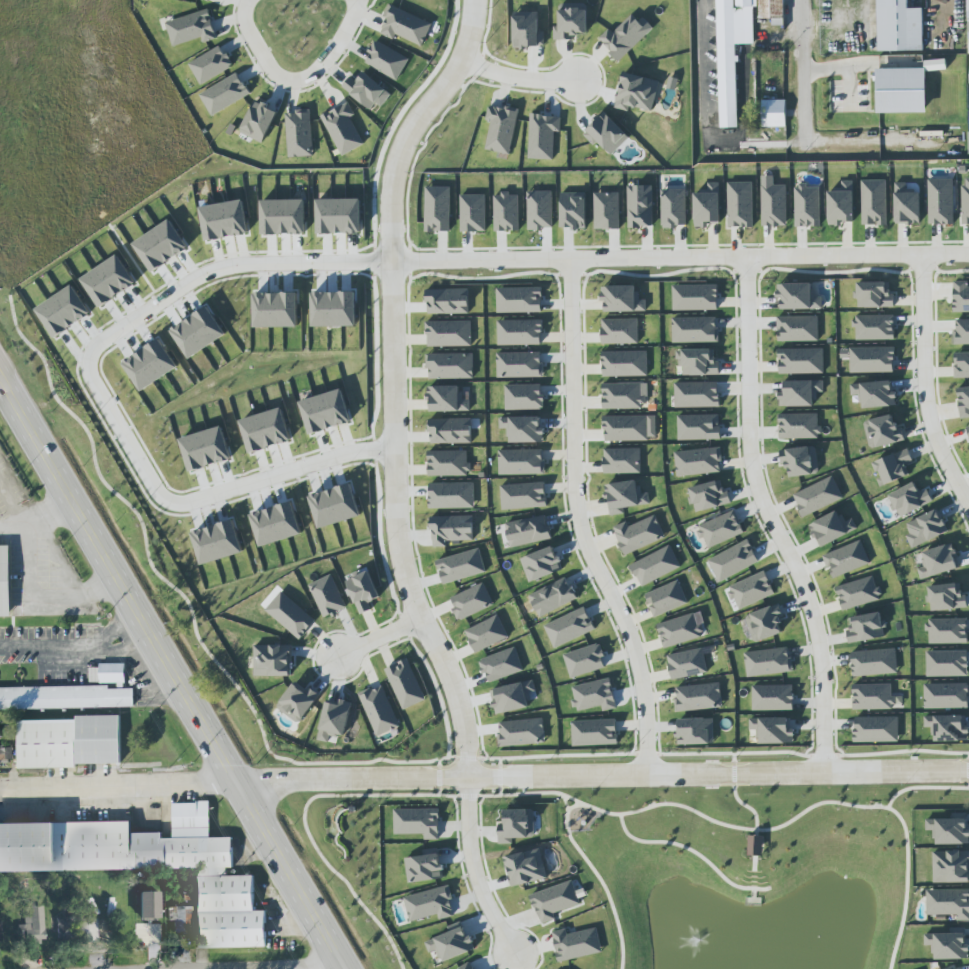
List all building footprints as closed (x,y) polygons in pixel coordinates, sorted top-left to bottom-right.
[(719,129),(737,128),(733,0),(715,0),(719,129)] [(735,8),(751,8),(751,0),(735,0),(735,8)] [(785,0),(760,0),(759,18),(784,18),(785,0)] [(878,51),(922,51),(922,9),(906,9),(906,0),(877,0),(878,51)] [(433,23),(390,4),(384,17),(387,18),(380,33),(395,40),(397,35),(422,46),(433,23)] [(588,7),(560,7),(560,26),(554,26),(554,40),(574,40),(574,34),(588,34),(588,7)] [(173,46),(203,38),(204,42),(218,38),(209,9),(166,22),(173,46)] [(514,12),(514,47),(545,47),(544,31),(540,31),(539,12),(514,12)] [(653,30),(635,12),(613,33),(610,29),(599,39),(620,61),(653,30)] [(399,80),(410,57),(375,41),(365,64),(399,80)] [(235,68),(228,53),(224,55),(221,47),(189,62),(200,85),(235,68)] [(926,61),(926,70),(947,69),(946,59),(926,61)] [(923,69),(873,70),(874,114),(924,114),(923,69)] [(251,94),(239,72),(200,94),(212,116),(251,94)] [(383,107),(393,93),(363,72),(357,81),(350,76),(342,88),(372,109),(376,103),(383,107)] [(660,81),(625,72),(615,108),(629,111),(631,106),(653,111),(660,81)] [(256,100),(241,132),(264,143),(279,111),(256,100)] [(761,101),(762,127),(785,127),(785,101),(761,101)] [(365,145),(351,117),(356,115),(349,102),(322,116),(342,156),(365,145)] [(519,110),(490,104),(487,120),(492,121),(486,150),(511,154),(519,110)] [(287,111),(288,157),(313,157),(312,111),(287,111)] [(595,146),(599,142),(612,156),(630,137),(604,112),(583,134),(595,146)] [(561,116),(531,115),(529,159),(554,160),(555,131),(561,131),(561,116)] [(954,223),(954,179),(928,179),(929,224),(954,223)] [(854,224),(854,180),(842,181),(842,190),(828,190),(828,224),(854,224)] [(862,225),(887,225),(887,180),(862,180),(862,225)] [(754,182),(728,182),(728,227),(753,228),(754,182)] [(921,223),(920,192),(907,193),(906,182),(895,183),(896,224),(921,223)] [(720,222),(721,183),(708,183),(708,192),(695,192),(694,227),(709,227),(709,222),(720,222)] [(761,185),(762,226),(787,226),(787,184),(761,185)] [(628,186),(629,228),(653,227),(652,185),(628,186)] [(821,226),(820,187),(807,187),(807,185),(794,185),(795,227),(821,226)] [(426,232),(451,232),(451,187),(426,187),(426,232)] [(687,189),(662,189),(662,227),(686,227),(687,189)] [(553,191),(528,192),(528,229),(553,229),(553,191)] [(561,193),(561,229),(587,229),(586,192),(561,193)] [(620,229),(619,192),(595,193),(595,230),(620,229)] [(519,231),(519,194),(494,194),(495,231),(519,231)] [(486,195),(461,195),(461,232),(486,231),(486,195)] [(306,199),(262,200),(262,235),(306,234),(306,199)] [(318,200),(318,234),(362,234),(362,199),(318,200)] [(200,208),(206,241),(250,234),(244,200),(200,208)] [(152,272),(190,249),(171,220),(134,243),(152,272)] [(82,279),(100,307),(137,283),(118,255),(82,279)] [(968,287),(968,281),(953,282),(954,312),(968,312),(968,287)] [(889,282),(857,283),(858,308),(895,307),(894,294),(889,294),(889,282)] [(777,283),(777,299),(781,299),(782,309),(823,309),(823,297),(814,297),(814,283),(777,283)] [(718,284),(673,285),(673,311),(718,310),(718,284)] [(606,312),(647,311),(646,299),(638,300),(638,285),(602,286),(602,300),(606,300),(606,312)] [(38,310),(56,337),(91,312),(73,286),(38,310)] [(498,313),(543,312),(542,287),(497,288),(498,313)] [(469,289),(427,289),(428,314),(469,314),(469,289)] [(855,340),(895,340),(896,315),(855,315),(855,340)] [(819,316),(777,317),(778,342),(819,341),(819,316)] [(718,342),(717,317),(672,318),(673,343),(718,342)] [(638,318),(602,319),(602,344),(639,344),(638,318)] [(955,319),(955,345),(968,345),(968,319),(955,319)] [(543,345),(542,320),(498,320),(498,345),(543,345)] [(427,321),(427,347),(472,346),(471,321),(427,321)] [(125,359),(139,388),(177,371),(163,341),(125,359)] [(850,373),(895,372),(895,347),(850,347),(850,373)] [(824,348),(778,349),(779,374),(824,373),(824,348)] [(680,375),(717,375),(716,349),(679,351),(680,375)] [(648,351),(602,352),(603,377),(648,376),(648,351)] [(498,378),(543,377),(543,352),(497,353),(498,378)] [(474,378),(473,353),(428,354),(428,379),(474,378)] [(954,353),(955,378),(968,377),(968,353),(954,353)] [(824,381),(783,381),(783,392),(779,392),(780,407),(816,406),(816,392),(824,392),(824,381)] [(861,408),(895,406),(894,381),(851,383),(851,395),(860,395),(861,408)] [(719,382),(675,382),(676,408),(720,407),(719,382)] [(604,409),(644,408),(643,383),(603,384),(604,409)] [(505,385),(506,410),(543,409),(543,384),(505,385)] [(460,386),(429,386),(429,412),(470,411),(470,399),(460,399),(460,386)] [(958,388),(961,419),(968,418),(968,387),(958,388)] [(308,434),(352,425),(344,390),(301,399),(308,434)] [(820,438),(820,413),(779,414),(780,439),(820,438)] [(678,440),(720,439),(720,414),(678,415),(678,440)] [(901,442),(896,414),(864,420),(870,448),(901,442)] [(656,415),(604,416),(604,441),(657,440),(656,415)] [(508,443),(543,442),(543,417),(500,417),(500,429),(508,428),(508,443)] [(472,443),(472,418),(430,419),(430,444),(472,443)] [(723,472),(720,447),(675,452),(678,477),(723,472)] [(818,475),(817,447),(780,448),(781,467),(790,467),(790,476),(818,475)] [(641,473),(641,448),(604,449),(605,474),(641,473)] [(874,462),(880,477),(877,478),(881,487),(909,475),(905,465),(913,461),(908,448),(874,462)] [(544,449),(499,450),(499,475),(544,474),(544,449)] [(467,450),(428,451),(429,476),(470,476),(470,463),(468,463),(467,450)] [(803,517),(797,505),(799,505),(794,494),(832,476),(843,498),(803,517)] [(729,503),(722,479),(689,489),(696,513),(729,503)] [(606,484),(609,516),(625,514),(624,507),(650,504),(649,492),(638,493),(637,481),(606,484)] [(927,489),(920,493),(915,482),(888,495),(900,518),(933,502),(927,489)] [(429,483),(430,509),(475,508),(474,483),(429,483)] [(502,509),(546,508),(545,483),(501,484),(502,509)] [(905,523),(910,534),(906,535),(912,548),(948,533),(938,509),(905,523)] [(853,518),(845,522),(839,511),(809,525),(820,548),(858,529),(853,518)] [(698,523),(705,547),(743,536),(736,512),(698,523)] [(551,540),(547,515),(506,523),(510,547),(551,540)] [(629,526),(627,521),(613,527),(625,555),(665,538),(655,515),(629,526)] [(473,516),(432,517),(432,547),(448,546),(448,541),(474,541),(473,516)] [(748,539),(708,560),(720,582),(759,561),(752,548),(748,539)] [(823,555),(833,579),(870,563),(861,540),(823,555)] [(956,553),(953,543),(923,551),(927,563),(917,566),(921,579),(958,569),(954,554),(956,553)] [(10,545),(0,546),(0,617),(12,617),(10,545)] [(521,558),(530,582),(563,570),(554,546),(521,558)] [(681,569),(671,546),(631,563),(640,586),(681,569)] [(486,572),(480,548),(437,560),(443,584),(486,572)] [(372,609),(369,603),(380,598),(369,570),(345,579),(360,614),(372,609)] [(735,598),(731,600),(727,592),(731,591),(729,587),(765,570),(769,580),(768,581),(770,585),(771,585),(775,593),(740,609),(735,598)] [(347,608),(332,574),(310,584),(324,618),(347,608)] [(836,587),(843,611),(881,599),(874,576),(836,587)] [(540,617),(577,599),(567,577),(530,594),(540,617)] [(688,603),(679,580),(645,594),(655,617),(688,603)] [(450,597),(459,620),(494,606),(484,583),(450,597)] [(931,611),(967,608),(966,596),(961,596),(960,583),(928,586),(931,611)] [(300,640),(316,621),(281,591),(265,611),(300,640)] [(745,616),(754,643),(786,632),(777,605),(745,616)] [(544,624),(554,648),(596,630),(586,607),(544,624)] [(886,637),(882,612),(847,618),(851,643),(886,637)] [(657,625),(664,649),(702,637),(695,613),(657,625)] [(509,637),(498,615),(465,631),(476,653),(509,637)] [(968,643),(968,618),(928,619),(929,644),(968,643)] [(572,679),(605,668),(602,658),(605,657),(601,643),(564,655),(572,679)] [(254,676),(291,677),(292,645),(255,645),(254,676)] [(479,661),(484,673),(487,672),(491,683),(524,670),(516,647),(479,661)] [(745,652),(787,647),(788,657),(791,657),(793,672),(748,676),(745,652)] [(672,681),(708,673),(703,648),(667,655),(672,681)] [(852,651),(853,676),(898,674),(897,649),(852,651)] [(967,650),(967,661),(968,661),(968,667),(967,667),(967,676),(927,676),(927,651),(967,650)] [(385,669),(403,710),(426,700),(409,659),(385,669)] [(126,664),(100,663),(100,683),(125,683),(126,664)] [(571,687),(576,711),(603,706),(604,711),(617,708),(611,679),(571,687)] [(320,697),(297,680),(276,707),(299,724),(320,697)] [(496,715),(530,708),(527,693),(536,691),(534,681),(491,689),(496,715)] [(723,707),(719,682),(675,688),(678,713),(723,707)] [(925,709),(968,708),(968,683),(925,684),(925,709)] [(853,710),(894,709),(893,684),(852,685),(853,710)] [(401,727),(383,685),(360,695),(377,737),(401,727)] [(753,711),(794,710),(794,685),(752,686),(753,711)] [(134,708),(134,689),(109,689),(109,686),(0,688),(0,710),(134,708)] [(352,703),(327,698),(318,740),(335,744),(338,734),(346,736),(352,703)] [(76,720),(18,721),(19,767),(120,765),(120,715),(76,716),(76,720)] [(967,716),(924,716),(925,727),(933,727),(933,741),(968,741),(967,716)] [(854,717),(855,742),(899,742),(899,717),(854,717)] [(789,718),(750,719),(750,730),(758,729),(759,744),(795,743),(794,728),(790,728),(789,718)] [(499,721),(500,746),(545,744),(544,719),(499,721)] [(714,719),(679,719),(679,745),(714,744),(714,719)] [(573,746),(618,745),(617,720),(573,721),(573,746)] [(195,948),(266,947),(266,911),(254,911),(253,875),(227,876),(227,867),(233,867),(232,837),(210,838),(210,803),(173,803),(173,838),(162,838),(162,833),(131,833),(131,822),(0,824),(0,872),(194,869),(195,948)] [(394,809),(395,834),(425,834),(425,839),(440,839),(440,808),(394,809)] [(534,809),(503,810),(503,824),(499,824),(499,844),(513,844),(513,838),(535,837),(534,809)] [(968,844),(968,818),(926,819),(926,830),(935,830),(935,845),(968,844)] [(748,855),(764,856),(764,836),(748,836),(748,855)] [(506,856),(512,886),(547,879),(541,849),(506,856)] [(933,851),(934,883),(968,882),(968,851),(933,851)] [(406,857),(408,883),(443,879),(440,854),(406,857)] [(557,919),(555,914),(581,905),(572,880),(530,895),(541,924),(557,919)] [(438,915),(439,920),(456,916),(449,886),(404,896),(410,922),(438,915)] [(927,889),(927,915),(957,915),(957,920),(968,920),(968,890),(927,889)] [(158,891),(139,892),(139,919),(159,918),(158,891)] [(18,925),(18,936),(27,936),(27,943),(44,942),(43,906),(24,906),(24,924),(18,925)] [(175,933),(192,932),(191,906),(174,907),(175,933)] [(57,917),(56,940),(75,941),(76,917),(57,917)] [(96,919),(78,918),(78,940),(96,940),(96,919)] [(430,953),(439,950),(443,962),(475,950),(466,926),(426,942),(430,953)] [(568,934),(566,929),(552,932),(559,962),(603,953),(598,928),(568,934)] [(967,933),(925,934),(925,945),(933,945),(933,959),(968,959),(967,933)]
